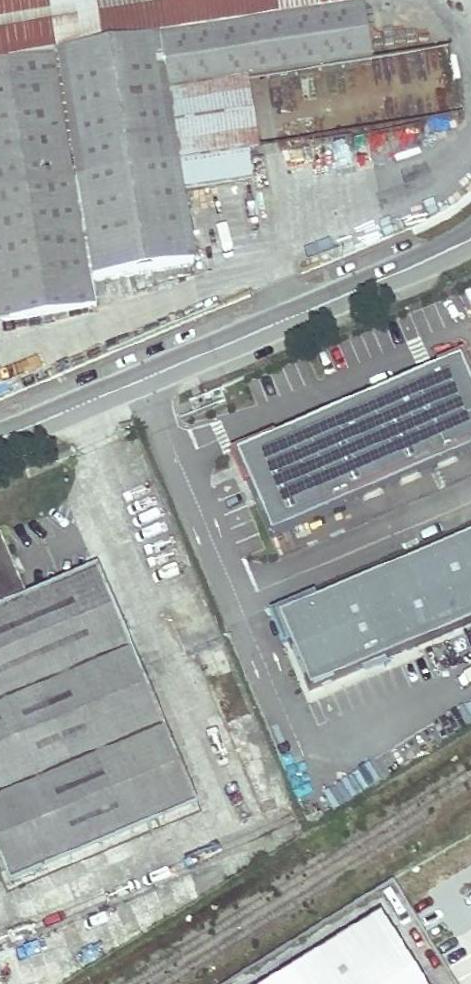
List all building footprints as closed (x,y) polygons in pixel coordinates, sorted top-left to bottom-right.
[(48,0),(0,0),(0,322),(94,306),(90,282),(48,0)] [(90,282),(192,265),(180,190),(249,179),(245,155),(255,153),(244,82),(368,61),(358,0),(48,0),(90,282)] [(235,455),(269,537),(470,450),(470,389),(458,360),(235,455)] [(276,616),(307,689),(470,621),(470,535),(276,616)] [(128,649),(94,570),(24,599),(0,542),(0,703),(128,649)] [(194,806),(128,649),(0,703),(0,865),(8,884),(194,806)] [(380,923),(280,983),(418,983),(380,923)]
